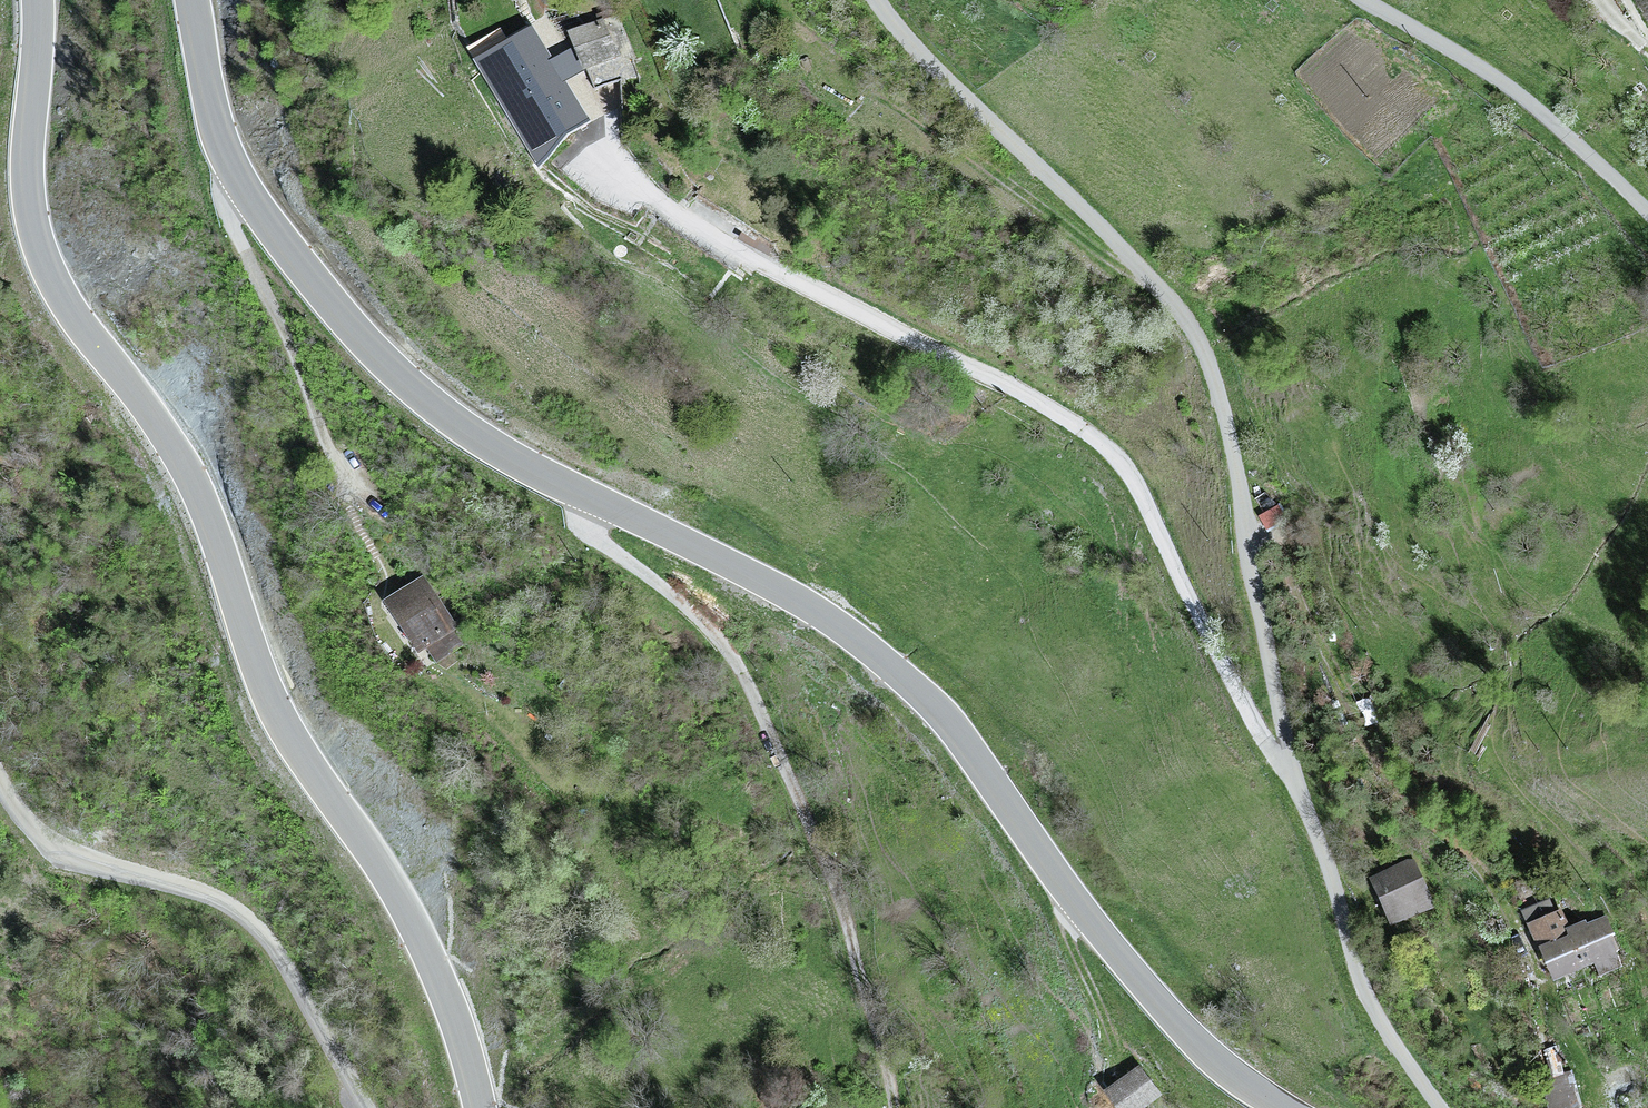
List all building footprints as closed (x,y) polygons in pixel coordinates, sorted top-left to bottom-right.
[(528,31),(467,66),(531,168),(590,121),(558,86),(581,73),(593,90),(626,71),(606,22),(564,38),(570,57),(550,64),(528,31)] [(420,580),(374,608),(405,657),(450,633),(420,580)] [(1425,855),(1368,871),(1383,923),(1440,907),(1425,855)] [(1607,917),(1526,949),(1540,988),(1616,960),(1607,917)] [(1096,1096),(1105,1107),(1145,1107),(1157,1099),(1129,1068),(1096,1096)]
